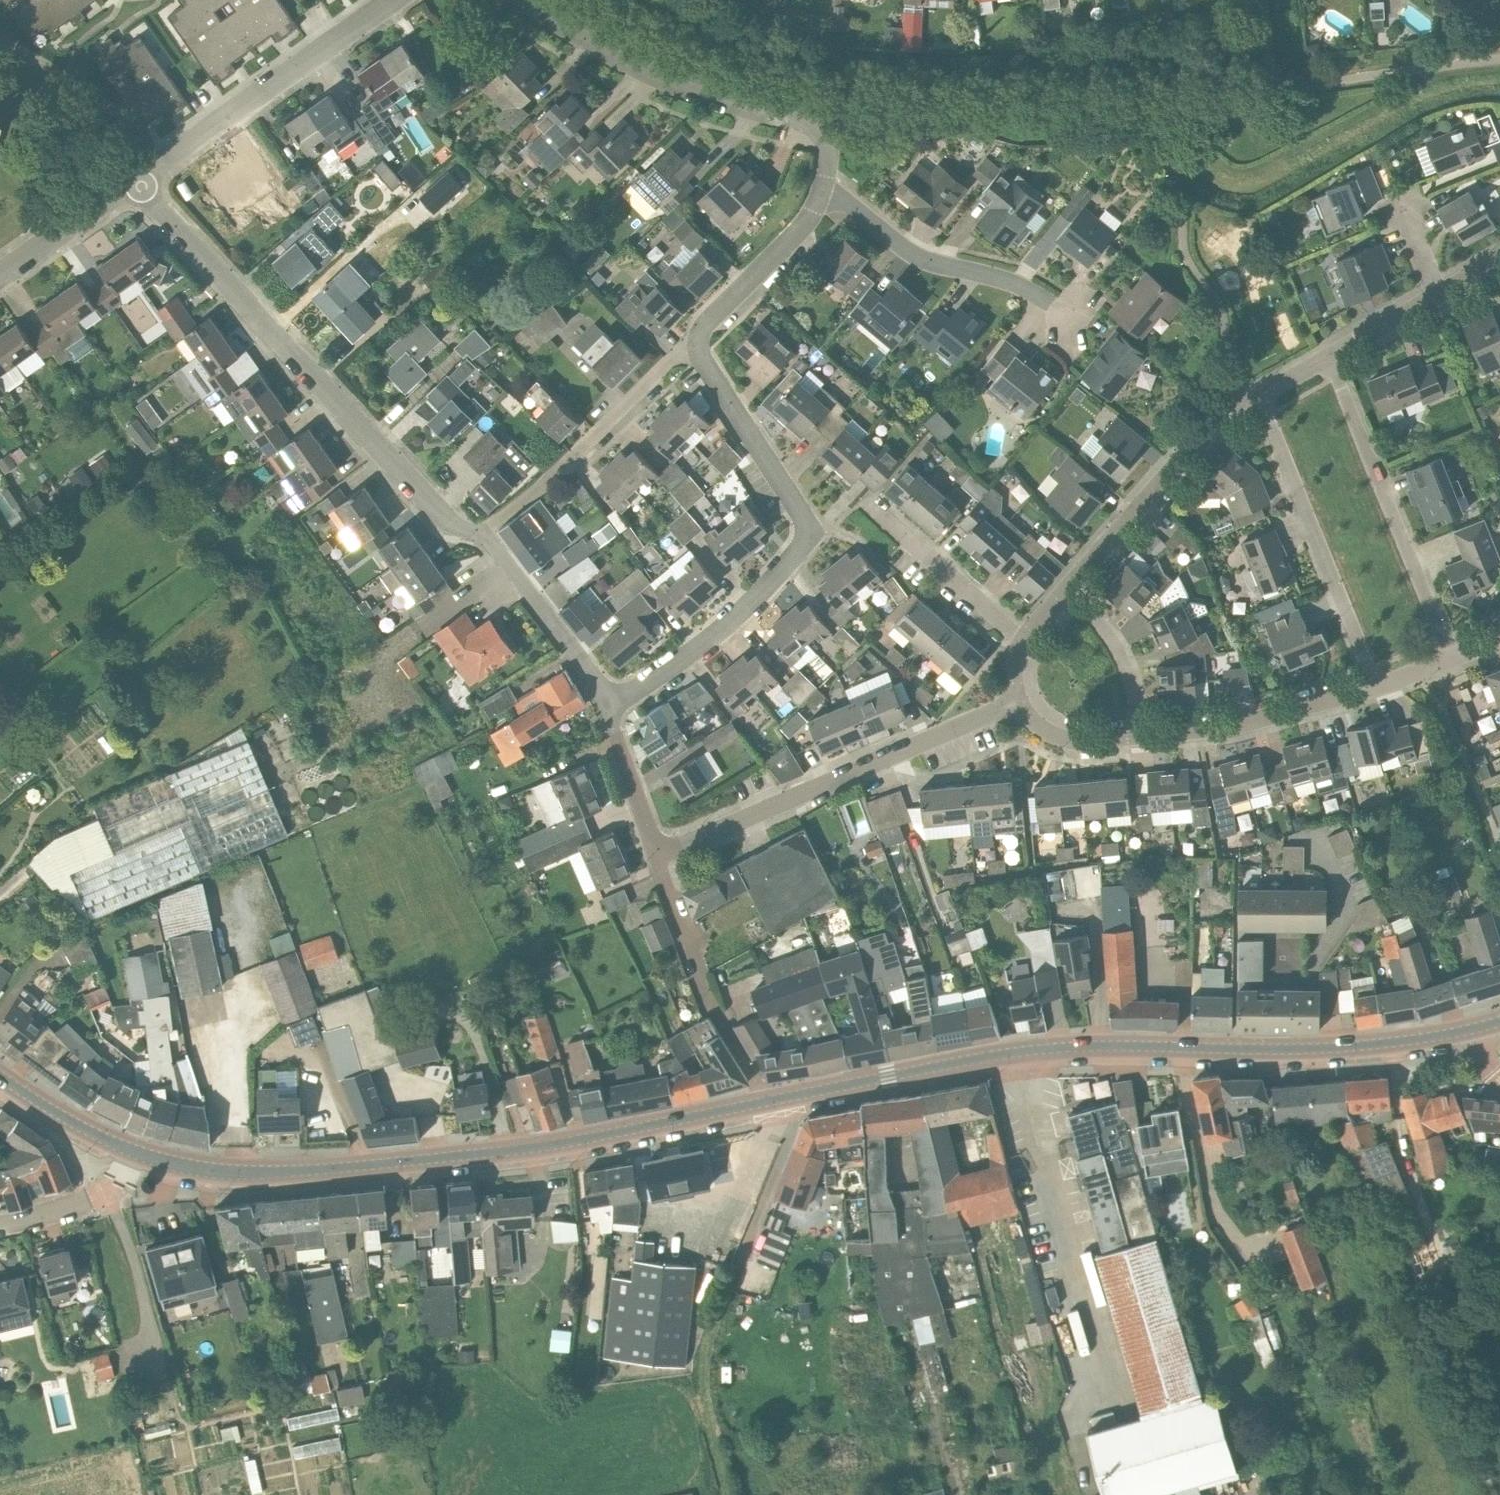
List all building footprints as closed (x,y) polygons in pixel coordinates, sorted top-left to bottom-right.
[(29,38),(44,27),(49,34),(55,29),(34,0),(28,0),(25,2),(24,0),(1,0),(29,38)] [(63,0),(34,0),(55,29),(69,19),(74,26),(79,21),(63,0)] [(93,0),(63,0),(79,21),(85,17),(80,10),(94,1),(93,0)] [(212,78),(216,85),(238,69),(233,63),(189,0),(179,0),(183,6),(168,17),(212,78)] [(233,63),(253,49),(228,14),(221,19),(214,8),(221,3),(218,0),(189,0),(233,63)] [(235,9),(228,14),(253,49),(272,35),(247,0),(228,0),(235,9)] [(277,42),(299,27),(294,20),(280,0),(247,0),(272,35),(277,42)] [(994,12),(992,0),(975,0),(977,15),(994,12)] [(1061,8),(1060,0),(1043,0),(1045,10),(1061,8)] [(1371,21),(1375,20),(1385,20),(1384,3),(1370,4),(1371,21)] [(902,49),(921,51),(924,12),(904,11),(902,49)] [(138,78),(162,112),(167,119),(189,104),(185,97),(141,35),(126,46),(121,39),(115,43),(120,50),(119,51),(130,67),(138,78)] [(142,127),(162,112),(138,78),(131,83),(124,72),(130,67),(119,51),(120,50),(115,43),(110,37),(104,41),(109,48),(94,58),(142,127)] [(400,84),(406,92),(428,78),(404,43),(383,58),(400,84)] [(1320,45),(1307,46),(1310,61),(1322,59),(1320,45)] [(511,131),(529,114),(521,105),(541,85),(533,76),(539,71),(522,53),(496,79),(491,83),(510,103),(497,116),(511,131)] [(373,123),(372,123),(387,145),(397,139),(384,120),(400,109),(395,101),(395,100),(406,92),(400,84),(383,58),(361,73),(379,98),(363,110),(365,113),(366,112),(373,123)] [(365,113),(350,123),(330,94),(309,108),(327,134),(339,151),(364,133),(363,130),(372,123),(373,123),(366,112),(365,113)] [(542,153),(539,156),(553,170),(568,155),(586,138),(576,128),(591,113),(573,94),(561,106),(557,102),(538,120),(547,129),(532,143),(542,153)] [(427,124),(449,109),(442,99),(420,113),(427,124)] [(331,142),(327,134),(309,108),(287,124),(314,162),(335,147),(331,142)] [(1491,113),(1477,118),(1484,133),(1478,135),(1474,125),(1427,143),(1439,172),(1485,153),(1484,149),(1493,146),(1499,163),(1499,118),(1494,121),(1491,113)] [(590,134),(586,138),(568,155),(584,172),(595,161),(610,176),(640,147),(633,140),(638,135),(624,120),(606,137),(599,144),(590,134)] [(372,123),(363,130),(364,133),(377,152),(387,145),(372,123)] [(946,129),(921,124),(919,131),(944,137),(946,129)] [(279,180),(257,147),(233,164),(232,163),(203,183),(235,231),(257,216),(265,228),(290,211),(272,185),(279,180)] [(691,153),(683,161),(671,149),(645,174),(643,172),(631,184),(632,185),(632,184),(656,208),(660,205),(669,213),(673,208),(693,189),(685,180),(701,164),(691,153)] [(1374,159),(1376,165),(1382,162),(1377,149),(1364,155),(1366,160),(1371,158),(1374,159)] [(389,161),(396,156),(391,150),(384,155),(389,161)] [(985,157),(972,174),(987,185),(1000,168),(985,157)] [(757,183),(737,162),(707,190),(708,191),(697,202),(728,233),(729,232),(773,191),(761,179),(757,183)] [(931,172),(920,163),(897,192),(914,206),(914,207),(936,225),(966,188),(944,170),(938,164),(931,172)] [(1327,236),(1347,227),(1345,223),(1365,215),(1361,205),(1384,196),(1371,164),(1348,174),(1351,180),(1327,190),(1328,193),(1312,199),(1327,236)] [(328,201),(332,198),(310,167),(300,174),(304,180),(322,206),(328,201)] [(531,169),(522,178),(532,188),(541,179),(531,169)] [(304,180),(300,174),(298,171),(283,182),(289,191),(304,180)] [(450,171),(420,197),(435,214),(465,187),(450,171)] [(1013,181),(1001,171),(983,192),(996,202),(979,223),(1007,245),(1013,238),(1020,243),(1031,230),(1035,233),(1047,219),(1036,210),(1041,204),(1038,202),(1043,196),(1018,175),(1013,181)] [(1099,219),(1083,206),(1094,193),(1085,185),(1063,212),(1073,221),(1057,240),(1089,266),(1116,233),(1114,231),(1121,222),(1106,210),(1099,219)] [(1478,206),(1470,191),(1439,209),(1448,225),(1453,222),(1466,244),(1497,226),(1483,203),(1478,206)] [(346,216),(331,199),(281,243),(281,244),(283,243),(288,249),(275,261),(298,287),(338,252),(337,251),(336,252),(323,237),(348,216),(347,215),(346,216)] [(686,220),(673,208),(662,221),(674,232),(675,231),(693,250),(705,238),(687,219),(686,220)] [(575,260),(586,247),(573,235),(562,247),(575,260)] [(137,279),(145,290),(155,283),(159,286),(168,266),(159,262),(157,264),(140,238),(119,252),(138,278),(137,279)] [(860,269),(870,257),(847,238),(830,258),(826,254),(813,270),(830,284),(833,281),(848,293),(864,273),(860,269)] [(1347,305),(1373,295),(1372,293),(1389,286),(1383,271),(1392,267),(1382,242),(1338,260),(1348,284),(1340,288),(1347,305)] [(672,264),(662,274),(678,291),(687,282),(701,295),(723,273),(700,251),(697,255),(693,251),(675,267),(672,264)] [(124,300),(118,292),(137,279),(138,278),(119,252),(99,267),(108,280),(98,287),(113,308),(124,300)] [(593,252),(579,265),(589,276),(603,263),(593,252)] [(316,296),(336,317),(355,299),(345,288),(355,278),(346,268),(316,296)] [(1170,316),(1182,301),(1148,274),(1125,302),(1122,300),(1112,312),(1140,334),(1161,308),(1170,316)] [(922,301),(897,280),(880,299),(869,290),(849,314),(890,349),(912,323),(907,319),(922,301)] [(113,308),(98,287),(88,294),(79,281),(59,295),(77,321),(97,306),(104,315),(113,308)] [(649,294),(640,285),(617,308),(636,327),(645,318),(662,334),(684,312),(658,286),(649,294)] [(76,322),(77,321),(59,295),(38,309),(47,321),(37,328),(53,351),(52,351),(62,364),(72,357),(66,348),(85,335),(76,322)] [(176,327),(191,316),(178,297),(158,311),(164,319),(163,320),(170,331),(176,327)] [(355,299),(336,317),(355,338),(385,311),(375,301),(365,310),(355,299)] [(545,340),(568,322),(553,303),(521,329),(529,338),(538,331),(545,340)] [(1317,305),(1306,309),(1310,318),(1321,314),(1317,305)] [(969,316),(959,308),(944,326),(931,316),(916,335),(935,350),(938,347),(956,361),(986,324),(972,313),(969,316)] [(1493,312),(1476,320),(1477,322),(1465,327),(1485,372),(1499,366),(1499,327),(1493,312)] [(137,330),(159,327),(157,315),(136,318),(137,330)] [(198,325),(191,316),(176,327),(170,331),(178,341),(186,336),(199,355),(225,336),(211,316),(198,325)] [(1199,336),(1208,325),(1197,317),(1188,328),(1199,336)] [(406,393),(428,373),(419,364),(442,341),(420,319),(394,343),(404,354),(386,371),(406,393)] [(763,388),(795,353),(760,322),(736,349),(760,371),(753,378),(763,388)] [(0,336),(0,339),(17,363),(38,349),(43,357),(52,351),(53,351),(37,328),(27,335),(19,323),(0,336)] [(601,335),(591,326),(574,344),(615,385),(641,359),(620,338),(616,343),(604,331),(601,335)] [(492,347),(475,329),(454,348),(463,358),(467,354),(473,360),(492,347)] [(1111,398),(1146,355),(1117,331),(1107,343),(1109,344),(1083,375),(1085,377),(1094,384),(1111,398)] [(213,391),(233,377),(226,366),(240,357),(225,336),(199,355),(181,369),(203,398),(213,391)] [(17,363),(0,339),(0,397),(8,391),(7,390),(27,376),(17,363)] [(1028,361),(1019,353),(1020,352),(1005,340),(982,369),(995,380),(986,391),(1010,412),(1013,409),(1025,418),(1057,380),(1042,367),(1041,369),(1030,361),(1038,351),(1037,350),(1028,361)] [(482,366),(493,358),(487,350),(476,358),(482,366)] [(471,402),(457,388),(477,368),(468,358),(448,378),(430,396),(443,411),(432,421),(448,439),(470,418),(475,424),(488,411),(475,398),(471,402)] [(789,423),(822,387),(825,383),(807,368),(809,366),(802,359),(794,367),(777,387),(785,394),(770,411),(779,418),(781,416),(789,423)] [(1445,395),(1432,364),(1413,372),(1409,364),(1370,380),(1384,413),(1422,398),(1424,403),(1445,395)] [(240,386),(233,377),(213,391),(203,398),(202,399),(209,409),(222,401),(236,420),(249,411),(275,392),(260,372),(240,386)] [(1073,374),(1065,374),(1065,382),(1073,382),(1073,374)] [(1090,389),(1094,384),(1085,377),(1081,382),(1090,389)] [(561,439),(579,421),(541,384),(532,393),(547,407),(538,417),(561,439)] [(846,408),(822,387),(789,423),(796,430),(794,432),(803,440),(815,425),(824,434),(841,414),(846,408)] [(1076,387),(1068,398),(1077,405),(1085,395),(1076,387)] [(249,411),(263,431),(255,437),(262,447),(283,432),(276,422),(289,412),(275,392),(249,411)] [(687,437),(695,445),(706,435),(703,432),(711,424),(687,399),(680,406),(675,401),(663,412),(687,437)] [(1476,411),(1482,419),(1492,411),(1486,403),(1476,411)] [(695,445),(687,437),(663,412),(651,423),(657,429),(649,436),(674,461),(684,451),(685,452),(695,445)] [(145,421),(152,431),(162,423),(155,414),(145,421)] [(849,422),(841,414),(824,434),(832,441),(817,458),(826,465),(827,463),(836,470),(861,442),(860,442),(869,432),(853,418),(849,422)] [(1148,438),(1119,414),(1099,438),(1105,443),(1093,457),(1120,479),(1132,465),(1128,462),(1137,452),(1131,447),(1141,434),(1147,439),(1148,438)] [(124,430),(145,456),(157,447),(136,420),(124,430)] [(290,441),(283,432),(262,447),(283,477),(298,467),(324,448),(310,427),(290,441)] [(526,474),(505,451),(509,448),(491,430),(465,456),(481,473),(482,471),(487,476),(472,491),(490,509),(526,474)] [(1460,442),(1461,446),(1465,449),(1470,448),(1472,444),(1471,439),(1467,437),(1463,438),(1460,442)] [(708,458),(716,467),(735,449),(726,440),(708,458)] [(923,460),(927,456),(936,446),(929,440),(917,454),(923,460)] [(876,456),(861,442),(836,470),(843,477),(841,479),(850,487),(864,471),(881,486),(904,460),(887,444),(881,451),(876,456)] [(181,443),(175,443),(172,449),(176,454),(182,454),(185,448),(181,443)] [(1082,524),(1102,500),(1095,494),(1105,482),(1060,446),(1050,458),(1061,467),(1054,475),(1061,481),(1048,497),(1082,524)] [(298,467),(283,477),(280,479),(292,496),(282,503),(291,517),(332,487),(325,477),(338,468),(324,448),(298,467)] [(735,449),(716,467),(725,476),(744,458),(735,449)] [(611,462),(635,488),(644,479),(649,485),(659,475),(635,450),(628,457),(623,451),(611,462)] [(1270,502),(1259,473),(1235,452),(1194,498),(1222,497),(1225,496),(1227,494),(1235,502),(1232,505),(1240,526),(1264,517),(1260,506),(1270,502)] [(0,461),(0,469),(4,475),(16,467),(8,456),(0,461)] [(1418,487),(1414,489),(1428,523),(1447,515),(1449,519),(1464,513),(1457,497),(1465,494),(1459,479),(1451,482),(1441,457),(1411,470),(1418,487)] [(114,472),(105,459),(90,469),(100,483),(114,472)] [(635,488),(611,462),(599,474),(605,479),(597,486),(622,512),(632,501),(627,496),(635,488)] [(886,490),(903,505),(926,479),(909,463),(886,490)] [(956,479),(965,470),(958,464),(950,474),(956,479)] [(687,510),(696,502),(680,482),(668,469),(660,476),(672,489),(670,491),(687,510)] [(971,475),(965,470),(956,479),(963,484),(971,475)] [(92,485),(82,471),(69,481),(79,495),(92,485)] [(689,474),(680,482),(696,502),(706,493),(689,474)] [(578,503),(590,494),(578,478),(566,488),(578,503)] [(943,494),(926,479),(903,505),(920,520),(943,494)] [(350,524),(378,504),(365,486),(347,498),(340,488),(319,503),(327,513),(337,506),(350,524)] [(960,541),(977,557),(1009,521),(1000,513),(1001,496),(991,487),(965,517),(974,525),(960,541)] [(13,508),(18,505),(7,489),(2,493),(13,508)] [(943,494),(920,520),(938,536),(961,510),(943,494)] [(538,534),(556,521),(539,499),(499,530),(515,551),(533,538),(538,534)] [(730,525),(752,551),(764,541),(759,535),(767,529),(745,502),(734,511),(739,517),(730,525)] [(363,542),(383,528),(391,522),(378,504),(350,524),(363,542)] [(28,527),(31,524),(22,510),(18,513),(28,527)] [(573,510),(562,515),(572,536),(583,531),(573,510)] [(677,518),(694,537),(703,529),(687,510),(677,518)] [(694,537),(677,518),(668,526),(684,545),(694,537)] [(572,541),(556,521),(538,534),(533,538),(515,551),(531,572),(550,558),(572,541)] [(1026,536),(1009,521),(977,557),(994,572),(1011,553),(1020,561),(1038,540),(1029,532),(1026,536)] [(1173,534),(1181,541),(1197,555),(1201,549),(1197,538),(1181,524),(1173,534)] [(645,546),(630,525),(620,533),(634,553),(645,546)] [(752,551),(730,525),(721,532),(716,526),(705,535),(727,562),(734,556),(739,562),(752,551)] [(390,539),(383,528),(363,542),(371,554),(381,547),(394,564),(422,544),(409,526),(390,539)] [(600,546),(601,548),(618,536),(612,526),(594,537),(595,539),(600,546)] [(1243,543),(1263,593),(1296,579),(1275,529),(1243,543)] [(1489,532),(1489,531),(1460,543),(1466,559),(1446,567),(1457,595),(1456,599),(1469,605),(1473,595),(1478,593),(1476,588),(1492,582),(1486,567),(1499,562),(1499,560),(1489,532)] [(1144,539),(1154,548),(1161,539),(1155,534),(1151,538),(1147,535),(1144,539)] [(1181,541),(1173,534),(1165,543),(1173,550),(1181,541)] [(573,566),(600,546),(595,539),(594,537),(587,542),(585,538),(564,553),(573,566)] [(1047,548),(1038,540),(1020,561),(1029,568),(1015,585),(1033,601),(1056,574),(1057,575),(1064,567),(1046,550),(1047,548)] [(330,541),(322,546),(328,554),(336,549),(330,541)] [(435,562),(422,544),(394,564),(380,575),(393,593),(407,583),(407,582),(435,562)] [(836,562),(858,589),(866,582),(872,588),(883,579),(861,552),(853,558),(848,552),(836,562)] [(356,563),(349,553),(342,558),(350,568),(356,563)] [(680,578),(703,605),(715,595),(710,589),(718,582),(696,555),(685,565),(690,571),(680,578)] [(572,593),(600,570),(589,556),(573,567),(558,577),(572,593)] [(1174,581),(1165,573),(1158,558),(1143,575),(1143,576),(1132,589),(1119,604),(1133,616),(1138,610),(1155,590),(1161,596),(1174,581)] [(407,582),(407,583),(419,600),(409,607),(417,619),(438,604),(430,594),(448,581),(435,562),(407,582)] [(858,589),(836,562),(823,573),(828,579),(820,585),(831,598),(823,604),(842,627),(855,616),(849,608),(863,596),(858,589)] [(1119,604),(1132,589),(1143,576),(1143,575),(1129,563),(1105,592),(1119,604)] [(642,590),(651,583),(639,568),(609,593),(610,594),(606,598),(617,611),(642,590)] [(1179,575),(1174,581),(1161,596),(1155,590),(1138,610),(1148,619),(1156,636),(1190,619),(1208,611),(1204,604),(1188,600),(1189,596),(1179,575)] [(1215,587),(1227,594),(1230,587),(1228,579),(1222,575),(1215,587)] [(899,603),(909,596),(894,576),(884,583),(899,603)] [(656,589),(651,583),(642,590),(655,608),(657,611),(667,603),(677,615),(685,609),(690,615),(703,605),(680,578),(671,586),(666,580),(656,589)] [(605,602),(591,585),(561,610),(584,638),(614,613),(606,602),(605,602)] [(655,608),(642,590),(617,611),(627,623),(603,642),(621,665),(655,638),(640,620),(655,608)] [(895,623),(913,638),(936,612),(918,597),(895,623)] [(1296,609),(1291,598),(1255,613),(1256,616),(1265,622),(1277,650),(1281,648),(1290,670),(1316,659),(1314,654),(1330,648),(1323,630),(1312,634),(1312,633),(1310,634),(1299,608),(1296,609)] [(374,608),(368,600),(360,606),(366,614),(372,609),(374,608)] [(785,615),(807,641),(816,634),(821,639),(832,631),(810,604),(802,610),(798,605),(785,615)] [(953,627),(936,612),(913,638),(930,653),(953,627)] [(477,631),(464,614),(437,633),(472,682),(514,652),(491,621),(477,631)] [(807,641),(785,615),(773,625),(777,631),(770,637),(791,664),(802,655),(798,649),(807,641)] [(1190,655),(1205,653),(1205,650),(1214,649),(1205,631),(1198,635),(1190,619),(1156,636),(1165,653),(1166,666),(1191,664),(1190,655)] [(833,637),(845,649),(850,653),(851,654),(860,644),(843,626),(833,637)] [(970,642),(953,627),(930,653),(947,668),(970,642)] [(970,642),(947,668),(965,684),(988,658),(970,642)] [(892,662),(901,652),(894,646),(886,656),(892,662)] [(850,653),(845,649),(838,656),(843,661),(850,653)] [(907,658),(901,652),(892,662),(899,667),(907,658)] [(1208,681),(1205,653),(1190,655),(1191,664),(1166,666),(1157,667),(1159,685),(1196,682),(1208,681)] [(745,654),(733,665),(755,691),(764,684),(769,690),(779,681),(758,654),(750,660),(745,654)] [(857,659),(851,665),(860,674),(866,668),(857,659)] [(755,691),(733,665),(720,675),(725,681),(717,687),(739,714),(750,705),(745,699),(755,691)] [(860,674),(851,665),(845,671),(854,680),(860,674)] [(1237,682),(1239,698),(1255,696),(1247,668),(1236,669),(1236,673),(1237,682)] [(566,669),(537,687),(556,721),(586,703),(575,683),(574,684),(566,669)] [(799,669),(790,678),(808,695),(817,686),(799,669)] [(1488,674),(1499,704),(1499,669),(1488,674)] [(1239,698),(1237,682),(1236,673),(1224,674),(1226,699),(1239,698)] [(808,695),(790,678),(781,687),(799,704),(808,695)] [(658,766),(675,755),(688,748),(684,741),(688,738),(679,721),(713,701),(701,680),(651,711),(654,716),(642,724),(642,726),(646,734),(640,737),(658,766)] [(1198,701),(1196,682),(1159,685),(1161,704),(1198,701)] [(873,693),(886,725),(908,716),(894,684),(873,693)] [(920,699),(928,690),(922,684),(913,694),(920,699)] [(491,716),(518,700),(510,686),(483,702),(491,716)] [(556,721),(537,687),(518,698),(519,700),(515,703),(522,715),(494,732),(506,751),(498,755),(505,766),(526,754),(519,742),(556,721)] [(818,688),(811,694),(821,703),(827,697),(818,688)] [(935,695),(928,690),(920,699),(926,705),(935,695)] [(852,703),(865,734),(886,725),(873,693),(852,703)] [(821,703),(811,694),(805,700),(814,709),(821,703)] [(1466,725),(1474,722),(1465,702),(1457,705),(1466,725)] [(844,743),(865,734),(852,703),(831,712),(844,743)] [(804,708),(785,723),(792,732),(811,717),(804,708)] [(844,743),(831,712),(809,721),(823,753),(844,743)] [(1380,759),(1398,754),(1401,753),(1403,760),(1417,757),(1417,756),(1432,752),(1430,744),(1415,748),(1408,725),(1395,729),(1392,717),(1383,719),(1382,715),(1369,719),(1380,759)] [(1359,765),(1380,759),(1369,719),(1355,722),(1357,727),(1348,729),(1351,741),(1338,744),(1340,752),(1347,776),(1354,774),(1361,772),(1359,765)] [(703,739),(709,750),(739,732),(732,721),(703,739)] [(1490,743),(1499,739),(1499,735),(1498,731),(1487,735),(1490,743)] [(1340,752),(1329,755),(1323,736),(1303,742),(1317,792),(1336,787),(1336,786),(1349,783),(1348,782),(1347,776),(1340,752)] [(71,872),(90,922),(201,873),(287,835),(247,741),(171,772),(92,806),(97,818),(114,854),(71,872)] [(1299,799),(1295,784),(1314,779),(1303,742),(1284,747),(1289,765),(1277,768),(1282,788),(1285,799),(1286,803),(1299,799)] [(765,761),(771,768),(782,783),(805,773),(787,743),(765,761)] [(416,764),(424,783),(463,767),(454,748),(416,764)] [(1485,752),(1472,757),(1476,767),(1489,761),(1485,752)] [(1282,788),(1277,768),(1265,771),(1260,754),(1240,759),(1251,796),(1270,791),(1273,802),(1285,799),(1282,788)] [(668,774),(683,798),(710,781),(696,757),(668,774)] [(1235,813),(1254,808),(1251,796),(1240,759),(1220,765),(1225,783),(1212,787),(1221,837),(1237,833),(1235,813)] [(516,840),(523,856),(589,828),(589,827),(585,829),(580,818),(603,808),(584,765),(537,785),(553,824),(516,840)] [(1189,768),(1168,770),(1172,809),(1173,823),(1193,821),(1194,826),(1212,824),(1205,786),(1204,786),(1204,787),(1191,789),(1189,768)] [(1152,811),(1172,809),(1168,770),(1148,772),(1150,792),(1137,793),(1140,831),(1154,830),(1152,811)] [(444,808),(439,799),(452,793),(444,775),(423,785),(436,811),(444,808)] [(1108,814),(1131,812),(1128,777),(1104,779),(1108,814)] [(1085,816),(1108,814),(1104,779),(1082,781),(1085,816)] [(990,783),(993,817),(995,834),(1026,831),(1022,791),(1014,792),(1013,780),(990,783)] [(1062,818),(1085,816),(1082,781),(1059,783),(1062,818)] [(970,820),(993,817),(990,783),(967,785),(970,820)] [(1062,818),(1059,783),(1036,786),(1039,820),(1062,818)] [(944,787),(947,822),(970,820),(967,785),(944,787)] [(947,822),(944,787),(921,789),(924,824),(947,822)] [(890,794),(901,824),(912,820),(901,790),(890,794)] [(843,802),(856,840),(877,833),(864,794),(843,802)] [(901,824),(890,794),(867,802),(878,833),(901,824)] [(500,799),(504,811),(516,807),(512,795),(500,799)] [(114,854),(97,818),(53,838),(27,861),(82,925),(90,922),(71,872),(114,854)] [(589,828),(523,856),(530,872),(583,849),(599,888),(632,874),(613,831),(590,841),(586,830),(589,828)] [(840,894),(805,828),(737,863),(749,887),(773,933),(840,894)] [(1348,828),(1329,836),(1333,847),(1352,839),(1348,828)] [(1405,834),(1399,836),(1402,845),(1408,842),(1405,834)] [(1357,850),(1352,839),(1333,847),(1338,858),(1357,850)] [(869,857),(883,852),(879,841),(865,846),(869,857)] [(1112,862),(1110,842),(1102,843),(1104,863),(1112,862)] [(1110,842),(1112,862),(1121,861),(1119,842),(1110,842)] [(1284,857),(1305,857),(1305,846),(1284,845),(1284,857)] [(1065,860),(1064,847),(1056,848),(1058,861),(1065,860)] [(1064,847),(1065,860),(1075,859),(1074,847),(1064,847)] [(1305,869),(1305,857),(1284,857),(1284,869),(1305,869)] [(1217,863),(1218,858),(1194,858),(1194,885),(1198,885),(1199,885),(1213,886),(1213,863),(1217,863)] [(998,860),(999,873),(1007,872),(1006,859),(998,860)] [(999,873),(998,860),(988,861),(990,874),(999,873)] [(749,887),(737,863),(685,892),(694,916),(749,887)] [(1051,867),(1052,892),(1103,890),(1102,866),(1051,867)] [(961,873),(953,875),(954,886),(963,886),(976,884),(974,872),(961,873)] [(944,875),(945,887),(954,886),(952,875),(953,875),(952,874),(944,875)] [(1433,904),(1460,894),(1452,876),(1426,886),(1433,904)] [(609,912),(632,903),(625,888),(603,897),(609,912)] [(1262,926),(1262,890),(1240,889),(1239,926),(1262,926)] [(1283,927),(1284,890),(1262,890),(1262,926),(1283,927)] [(1305,890),(1284,890),(1283,927),(1305,927),(1305,890)] [(1305,890),(1305,927),(1327,927),(1328,890),(1305,890)] [(960,905),(960,892),(940,893),(940,906),(960,905)] [(32,896),(25,903),(33,912),(40,905),(32,896)] [(1381,906),(1381,905),(1377,896),(1358,904),(1361,912),(1362,914),(1381,906)] [(1181,1003),(1135,1001),(1130,904),(1103,905),(1112,1024),(1144,1025),(1179,1026),(1181,1003)] [(1387,921),(1381,906),(1362,914),(1361,912),(1347,933),(1387,921)] [(1470,919),(1473,930),(1486,967),(1494,992),(1499,990),(1499,941),(1490,910),(1469,916),(1470,919)] [(1453,978),(1439,983),(1437,979),(1432,981),(1418,940),(1414,926),(1408,914),(1389,922),(1394,934),(1400,949),(1401,951),(1421,1015),(1460,1003),(1453,978)] [(641,926),(652,951),(675,941),(664,916),(641,926)] [(956,927),(964,925),(961,917),(954,920),(956,927)] [(1441,928),(1445,939),(1473,930),(1470,919),(1441,928)] [(1062,988),(1057,962),(1054,946),(1053,939),(1050,924),(1029,927),(1037,969),(1036,970),(1036,974),(1012,979),(1016,999),(1011,999),(1015,1018),(1027,1016),(1030,1033),(1048,1031),(1042,1000),(1063,997),(1062,988)] [(1215,935),(1223,935),(1223,924),(1215,924),(1215,935)] [(952,953),(971,946),(967,933),(966,930),(964,925),(956,927),(945,931),(952,953)] [(984,927),(967,933),(971,946),(973,950),(990,944),(984,927)] [(208,928),(169,937),(182,996),(221,987),(208,928)] [(861,950),(870,980),(868,980),(890,1056),(939,1047),(931,1001),(926,975),(907,978),(894,940),(890,941),(886,931),(858,939),(861,948),(861,950)] [(1263,964),(1263,952),(1263,938),(1250,938),(1250,932),(1239,931),(1239,938),(1238,977),(1249,977),(1263,978),(1263,964)] [(65,955),(87,944),(82,933),(59,944),(65,955)] [(1092,956),(1088,933),(1053,939),(1054,946),(1057,962),(1065,961),(1071,995),(1093,991),(1088,957),(1092,956)] [(309,970),(340,958),(331,934),(301,946),(309,970)] [(1421,1015),(1401,951),(1400,949),(1394,934),(1382,937),(1388,954),(1393,975),(1387,976),(1391,993),(1377,995),(1384,1021),(1421,1015)] [(916,938),(920,951),(925,949),(921,936),(916,938)] [(78,976),(98,965),(93,955),(87,944),(65,955),(71,967),(78,976)] [(755,989),(766,1016),(786,1008),(789,1015),(826,1002),(823,997),(832,994),(832,995),(833,995),(821,961),(816,947),(787,957),(793,975),(755,989)] [(890,1056),(868,980),(870,980),(861,950),(861,948),(821,961),(832,991),(833,995),(849,990),(861,1030),(842,1036),(840,1037),(852,1064),(890,1056)] [(168,991),(166,981),(160,982),(155,952),(125,958),(132,997),(132,1004),(112,1007),(121,1029),(145,1027),(141,994),(168,991)] [(284,1022),(319,1009),(296,952),(262,965),(284,1022)] [(549,964),(553,975),(565,971),(561,959),(549,964)] [(1015,962),(1017,973),(1033,971),(1031,960),(1015,962)] [(1384,1021),(1377,995),(1375,984),(1373,974),(1352,978),(1350,966),(1335,969),(1341,991),(1341,1013),(1357,1012),(1359,1025),(1384,1021)] [(10,975),(0,967),(0,987),(10,975)] [(1460,1003),(1494,992),(1486,967),(1453,978),(1460,1003)] [(1213,1028),(1216,968),(1205,968),(1205,971),(1194,971),(1193,1027),(1213,1028)] [(1226,968),(1216,968),(1213,1028),(1233,1029),(1234,995),(1234,981),(1225,981),(1226,968)] [(1341,1013),(1341,991),(1335,969),(1320,971),(1319,990),(1320,1014),(1341,1013)] [(470,980),(473,988),(482,984),(480,977),(470,980)] [(1249,989),(1249,977),(1238,977),(1238,1029),(1321,1029),(1320,1014),(1319,990),(1249,989)] [(22,1026),(30,1015),(35,1009),(35,1008),(36,1007),(40,1001),(22,988),(16,995),(0,1016),(0,1031),(6,1036),(16,1022),(22,1026)] [(386,1038),(368,989),(319,1007),(328,1029),(347,1024),(362,1073),(369,1070),(400,1060),(395,1039),(394,1036),(386,1038)] [(173,1028),(168,991),(141,994),(145,1027),(149,1059),(153,1095),(177,1102),(173,1063),(171,1063),(168,1039),(178,1038),(177,1029),(173,1029),(173,1028)] [(931,1001),(939,1047),(974,1041),(967,1006),(963,995),(931,1001)] [(842,1036),(826,1002),(789,1015),(803,1045),(840,1037),(842,1036)] [(991,1002),(967,1006),(974,1041),(1002,1036),(991,1002)] [(49,1026),(43,1019),(47,1016),(36,1007),(35,1008),(35,1009),(30,1015),(22,1026),(16,1022),(6,1036),(1,1042),(19,1056),(49,1026)] [(550,1058),(559,1049),(547,1014),(527,1020),(538,1055),(550,1058)] [(310,1015),(288,1024),(297,1046),(320,1037),(310,1015)] [(709,1017),(683,1030),(695,1052),(707,1073),(718,1090),(749,1081),(709,1017)] [(769,1078),(816,1071),(803,1045),(775,1049),(756,1018),(734,1026),(753,1059),(759,1056),(769,1078)] [(64,1089),(87,1105),(108,1075),(114,1065),(94,1049),(74,1029),(67,1022),(54,1032),(49,1026),(19,1056),(42,1073),(64,1089)] [(347,1024),(328,1029),(327,1030),(326,1029),(324,1030),(340,1080),(345,1078),(362,1073),(347,1024)] [(400,1060),(401,1063),(440,1055),(433,1029),(402,1036),(395,1039),(400,1060)] [(680,1060),(695,1052),(683,1030),(668,1037),(677,1056),(680,1060)] [(852,1064),(840,1037),(803,1045),(816,1071),(852,1064)] [(610,1115),(607,1102),(606,1100),(604,1089),(599,1071),(599,1068),(592,1070),(583,1039),(571,1042),(579,1073),(587,1072),(590,1087),(570,1091),(575,1119),(585,1117),(586,1120),(610,1115)] [(684,1068),(680,1060),(677,1056),(659,1062),(662,1074),(646,1077),(643,1062),(638,1063),(631,1058),(621,1060),(617,1068),(599,1071),(604,1089),(606,1100),(607,1102),(610,1115),(675,1102),(671,1079),(684,1068)] [(189,1058),(173,1063),(177,1102),(203,1106),(201,1095),(189,1058)] [(530,1109),(558,1099),(548,1067),(519,1076),(530,1109)] [(718,1090),(707,1073),(691,1079),(685,1067),(684,1068),(671,1079),(675,1102),(718,1090)] [(279,1098),(277,1068),(260,1069),(262,1129),(302,1127),(301,1097),(279,1098)] [(421,1138),(416,1116),(388,1120),(369,1070),(362,1073),(345,1078),(369,1144),(421,1138)] [(484,1081),(483,1071),(459,1074),(461,1085),(454,1086),(460,1117),(490,1111),(488,1097),(490,1096),(488,1081),(484,1081)] [(117,1079),(108,1075),(87,1105),(122,1122),(138,1088),(121,1081),(117,1079)] [(1138,1076),(1138,1097),(1150,1096),(1150,1075),(1138,1076)] [(1233,1136),(1220,1080),(1220,1075),(1194,1080),(1207,1141),(1221,1139),(1227,1157),(1245,1153),(1245,1151),(1245,1148),(1241,1134),(1233,1136)] [(566,1124),(558,1099),(530,1109),(519,1076),(499,1083),(507,1106),(518,1102),(519,1106),(518,1106),(527,1131),(538,1129),(566,1124)] [(1377,1170),(1383,1190),(1391,1211),(1410,1204),(1385,1142),(1374,1147),(1370,1122),(1393,1119),(1388,1077),(1349,1080),(1351,1108),(1358,1123),(1369,1149),(1377,1170)] [(1228,1079),(1220,1080),(1233,1136),(1241,1134),(1245,1148),(1245,1151),(1260,1148),(1253,1115),(1246,1116),(1245,1110),(1239,1111),(1238,1102),(1268,1100),(1262,1078),(1228,1079)] [(1018,1210),(1011,1181),(1002,1145),(999,1130),(988,1133),(993,1169),(960,1178),(951,1138),(971,1134),(967,1115),(994,1111),(986,1080),(972,1083),(929,1091),(935,1126),(946,1205),(947,1208),(957,1204),(963,1224),(1018,1210)] [(1383,1190),(1377,1170),(1369,1149),(1358,1123),(1351,1108),(1349,1080),(1273,1087),(1276,1122),(1313,1118),(1313,1123),(1338,1120),(1349,1146),(1343,1149),(1361,1199),(1383,1190)] [(1139,1122),(1138,1113),(1136,1103),(1133,1081),(1114,1084),(1117,1100),(1120,1121),(1139,1172),(1147,1171),(1147,1170),(1143,1150),(1142,1150),(1138,1122),(1139,1122)] [(141,1130),(153,1095),(138,1088),(122,1122),(141,1130)] [(886,1132),(911,1129),(921,1188),(924,1206),(946,1205),(935,1126),(929,1091),(862,1103),(862,1107),(864,1135),(864,1152),(866,1192),(867,1197),(867,1208),(896,1208),(890,1191),(887,1183),(886,1132)] [(1442,1141),(1447,1139),(1454,1155),(1475,1147),(1468,1131),(1456,1135),(1450,1123),(1440,1128),(1431,1098),(1426,1100),(1423,1092),(1404,1097),(1416,1140),(1440,1134),(1442,1141)] [(1440,1128),(1450,1123),(1464,1117),(1454,1092),(1431,1098),(1440,1128)] [(166,1137),(166,1138),(177,1102),(153,1095),(141,1130),(140,1131),(165,1138),(166,1137)] [(1464,1097),(1467,1113),(1468,1113),(1474,1129),(1487,1128),(1497,1128),(1494,1145),(1499,1146),(1499,1101),(1464,1097)] [(1139,1172),(1120,1121),(1117,1100),(1068,1113),(1080,1158),(1105,1151),(1113,1180),(1139,1172)] [(1188,1163),(1179,1107),(1154,1111),(1152,1101),(1136,1103),(1138,1113),(1139,1122),(1138,1122),(1142,1150),(1143,1150),(1147,1170),(1188,1163)] [(205,1122),(203,1106),(177,1102),(166,1138),(208,1147),(205,1122)] [(824,1158),(828,1158),(864,1152),(864,1135),(862,1107),(808,1117),(804,1120),(794,1147),(804,1150),(824,1158)] [(7,1176),(39,1163),(38,1158),(54,1151),(47,1138),(46,1139),(1,1109),(0,1110),(0,1160),(7,1176)] [(1451,1168),(1442,1141),(1440,1134),(1416,1140),(1426,1177),(1451,1168)] [(821,1163),(824,1158),(804,1150),(794,1147),(776,1196),(806,1207),(817,1180),(821,1163)] [(1488,1149),(1485,1167),(1499,1169),(1499,1151),(1488,1149)] [(712,1184),(704,1150),(680,1155),(680,1154),(670,1156),(669,1156),(670,1157),(646,1162),(653,1197),(673,1192),(674,1195),(692,1191),(692,1188),(712,1184)] [(3,1190),(10,1211),(31,1203),(29,1196),(48,1192),(68,1184),(55,1155),(54,1151),(38,1158),(39,1163),(7,1176),(0,1160),(0,1191),(3,1190)] [(1157,1236),(1139,1172),(1113,1180),(1105,1151),(1080,1158),(1078,1159),(1082,1176),(1078,1177),(1081,1191),(1086,1190),(1103,1251),(1093,1253),(1094,1256),(1157,1236)] [(608,1167),(614,1201),(614,1217),(613,1221),(640,1224),(642,1205),(634,1163),(608,1167)] [(593,1221),(601,1220),(603,1232),(613,1231),(613,1221),(614,1217),(614,1201),(608,1167),(585,1172),(593,1221)] [(836,1185),(835,1173),(827,1174),(828,1185),(836,1185)] [(1290,1205),(1298,1203),(1290,1180),(1282,1182),(1290,1205)] [(452,1251),(454,1284),(472,1282),(467,1236),(482,1235),(479,1197),(473,1197),(472,1181),(445,1184),(451,1245),(452,1251)] [(424,1248),(451,1245),(445,1184),(410,1187),(415,1240),(417,1263),(420,1288),(423,1339),(458,1335),(454,1284),(427,1288),(424,1248)] [(867,1208),(869,1233),(875,1278),(880,1302),(886,1324),(944,1309),(927,1256),(971,1250),(963,1224),(957,1204),(947,1208),(946,1205),(924,1206),(921,1188),(890,1191),(896,1208),(867,1208)] [(355,1192),(358,1226),(363,1225),(365,1248),(380,1246),(379,1239),(377,1224),(386,1223),(382,1190),(355,1192)] [(318,1196),(325,1243),(326,1246),(328,1258),(347,1254),(343,1227),(358,1226),(355,1192),(318,1196)] [(1246,1192),(1238,1194),(1240,1201),(1248,1199),(1246,1192)] [(479,1196),(479,1197),(482,1235),(485,1271),(511,1269),(507,1224),(533,1222),(531,1196),(502,1198),(502,1194),(479,1196)] [(326,1246),(325,1243),(318,1196),(287,1200),(293,1232),(294,1242),(295,1246),(295,1250),(326,1246)] [(293,1232),(287,1200),(248,1203),(257,1236),(293,1232)] [(261,1279),(269,1276),(267,1272),(262,1254),(257,1236),(248,1203),(215,1208),(226,1247),(246,1244),(252,1267),(255,1266),(261,1279)] [(778,1269),(792,1236),(781,1232),(786,1221),(769,1213),(764,1224),(773,1228),(759,1262),(778,1269)] [(556,1219),(557,1240),(582,1239),(581,1218),(556,1219)] [(1301,1288),(1327,1279),(1306,1222),(1280,1231),(1301,1288)] [(213,1282),(199,1228),(172,1236),(190,1301),(215,1294),(212,1282),(213,1282)] [(190,1301),(172,1236),(145,1243),(159,1297),(161,1296),(164,1308),(190,1301)] [(1100,1276),(1143,1416),(1205,1400),(1203,1392),(1158,1236),(1157,1236),(1094,1256),(1100,1276)] [(656,1241),(639,1239),(633,1279),(613,1277),(605,1358),(686,1367),(691,1328),(706,1330),(731,1269),(698,1266),(653,1259),(656,1241)] [(391,1242),(393,1266),(417,1263),(415,1240),(391,1242)] [(1409,1265),(1431,1259),(1426,1240),(1404,1246),(1409,1265)] [(53,1304),(70,1299),(67,1287),(75,1285),(71,1273),(73,1273),(67,1250),(40,1257),(46,1280),(53,1304)] [(959,1260),(960,1263),(974,1260),(972,1250),(953,1253),(954,1261),(959,1260)] [(605,1301),(609,1256),(596,1254),(592,1300),(605,1301)] [(318,1343),(348,1337),(333,1273),(303,1280),(318,1343)] [(28,1305),(21,1276),(0,1281),(0,1312),(28,1305)] [(234,1321),(248,1317),(236,1277),(222,1281),(234,1321)] [(360,1299),(373,1295),(369,1279),(356,1283),(360,1299)] [(1051,1307),(1061,1304),(1056,1286),(1046,1289),(1051,1307)] [(1244,1318),(1258,1309),(1250,1296),(1235,1305),(1244,1318)] [(1046,1317),(1036,1320),(1026,1323),(1032,1344),(1053,1338),(1046,1317)] [(1285,1346),(1281,1323),(1257,1327),(1260,1350),(1285,1346)] [(570,1330),(551,1329),(549,1350),(568,1352),(570,1330)] [(457,1352),(458,1362),(473,1361),(472,1351),(457,1352)] [(99,1381),(115,1377),(108,1353),(92,1358),(99,1381)] [(302,1396),(328,1391),(324,1372),(308,1376),(305,1361),(293,1364),(302,1396)] [(328,1391),(338,1388),(333,1370),(324,1372),(328,1391)] [(340,1402),(362,1397),(360,1384),(338,1388),(340,1402)] [(1166,1489),(1168,1494),(1170,1494),(1239,1476),(1224,1423),(1234,1420),(1225,1386),(1203,1392),(1205,1400),(1143,1416),(1088,1431),(1109,1494),(1147,1494),(1166,1489)] [(340,1408),(291,1414),(292,1426),(341,1420),(340,1408)] [(241,1441),(237,1425),(220,1429),(223,1441),(235,1438),(236,1442),(241,1441)] [(296,1443),(298,1455),(344,1449),(343,1437),(296,1443)] [(1020,1459),(1016,1442),(994,1447),(997,1464),(1020,1459)] [(245,1461),(253,1494),(255,1494),(263,1493),(255,1458),(245,1461)] [(1023,1475),(1020,1459),(997,1464),(988,1466),(992,1482),(1023,1475)]
